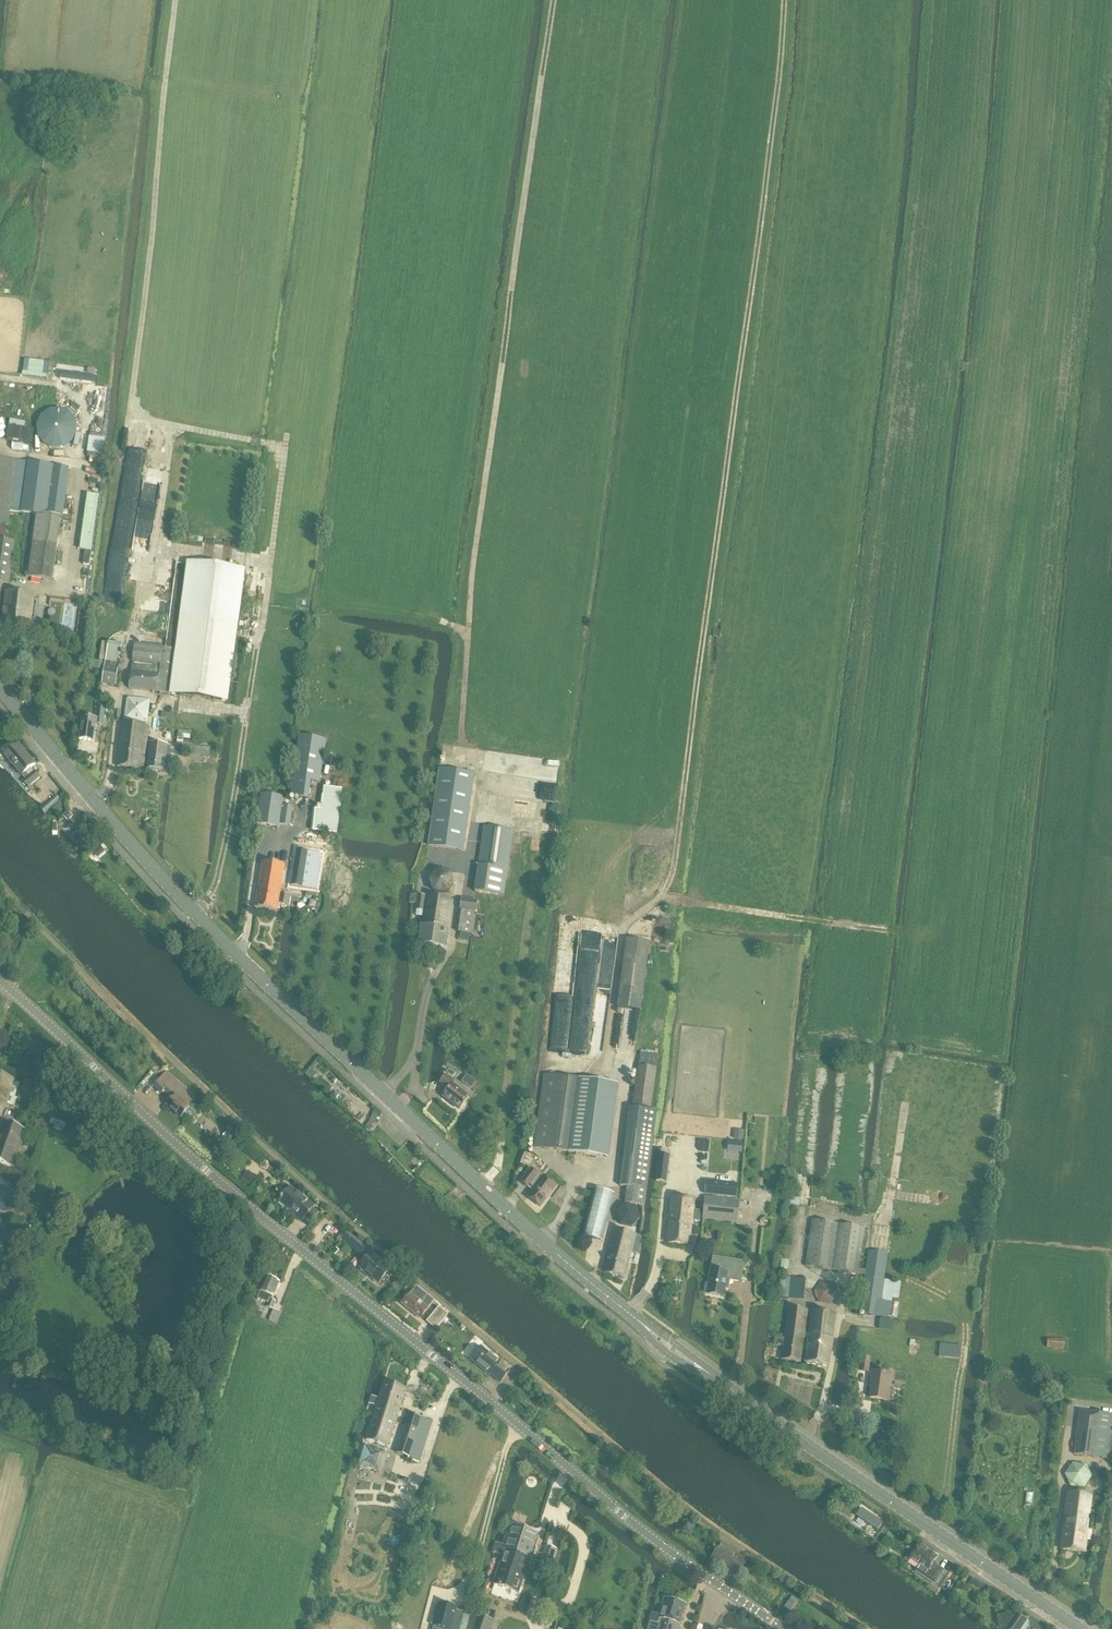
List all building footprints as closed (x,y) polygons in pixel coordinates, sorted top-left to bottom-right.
[(9,583),(15,542),(6,541),(9,519),(10,511),(21,512),(22,511),(28,463),(17,461),(0,459),(0,582),(9,583)] [(22,511),(21,512),(34,514),(26,577),(53,581),(63,509),(68,468),(53,466),(28,463),(22,511)] [(178,655),(173,694),(228,701),(232,668),(236,635),(238,624),(245,570),(190,563),(183,617),(178,655)] [(30,629),(33,595),(34,594),(7,591),(3,626),(30,629)] [(103,643),(100,660),(106,661),(102,685),(116,687),(122,649),(108,647),(108,643),(103,643)] [(171,693),(172,676),(174,656),(174,651),(162,649),(163,647),(135,644),(129,688),(171,693)] [(147,723),(150,700),(127,698),(124,721),(147,723)] [(103,708),(98,707),(97,718),(97,720),(96,724),(97,724),(101,725),(103,725),(105,708),(104,708),(103,708)] [(82,723),(79,740),(94,742),(97,724),(96,724),(97,720),(83,718),(83,717),(82,717),(81,723),(82,723)] [(144,770),(149,727),(123,724),(118,767),(144,770)] [(300,735),(291,797),(308,799),(311,781),(319,782),(323,758),(326,739),(317,738),(300,735)] [(19,744),(5,756),(25,780),(24,781),(29,787),(40,778),(35,772),(31,768),(36,764),(29,756),(28,757),(24,752),(26,751),(19,744)] [(178,764),(179,753),(176,752),(176,748),(168,747),(168,746),(150,744),(147,770),(164,772),(165,763),(178,764)] [(183,746),(182,753),(211,757),(211,749),(196,747),(183,746)] [(463,851),(474,773),(440,768),(428,846),(463,851)] [(313,809),(312,820),(314,821),(314,827),(313,832),(337,834),(339,822),(340,807),(341,803),(342,789),(324,787),(321,810),(315,809),(313,809)] [(41,794),(37,797),(37,800),(38,800),(40,804),(41,803),(46,799),(41,794)] [(290,826),(292,806),(282,805),(284,797),(261,794),(257,824),(280,827),(280,825),(290,826)] [(68,810),(63,814),(69,820),(73,816),(68,810)] [(484,827),(474,892),(504,896),(513,831),(484,827)] [(99,848),(94,852),(97,856),(102,852),(99,848)] [(314,884),(319,854),(296,851),(289,893),(300,895),(303,882),(314,884)] [(289,906),(291,895),(280,894),(285,866),(263,862),(255,908),(278,912),(279,904),(289,906)] [(446,895),(454,884),(450,873),(437,870),(430,880),(434,893),(446,895)] [(450,925),(453,900),(411,894),(410,903),(417,904),(416,910),(424,912),(422,921),(450,925)] [(476,913),(477,901),(462,899),(460,911),(462,912),(476,913)] [(472,936),(475,914),(462,912),(458,934),(472,936)] [(446,949),(450,925),(422,921),(419,945),(446,949)] [(175,930),(169,936),(175,944),(182,938),(175,930)] [(640,1012),(642,1001),(650,944),(627,941),(619,998),(619,1008),(640,1012)] [(112,1037),(117,1042),(122,1037),(117,1032),(112,1037)] [(639,1066),(633,1106),(651,1108),(657,1069),(659,1056),(641,1053),(639,1066)] [(195,1096),(174,1078),(167,1072),(155,1086),(162,1093),(164,1090),(174,1098),(168,1105),(181,1116),(188,1108),(186,1106),(195,1096)] [(471,1089),(477,1082),(473,1080),(467,1075),(461,1082),(471,1089)] [(545,1075),(534,1148),(607,1158),(618,1085),(545,1075)] [(13,1081),(0,1077),(0,1104),(5,1106),(13,1081)] [(453,1085),(443,1077),(441,1080),(450,1088),(448,1091),(443,1098),(459,1111),(469,1098),(453,1085)] [(627,1132),(620,1186),(627,1187),(625,1203),(644,1205),(645,1205),(652,1145),(653,1138),(653,1136),(656,1112),(656,1111),(630,1108),(627,1132)] [(14,1167),(26,1129),(2,1121),(0,1128),(0,1162),(14,1167)] [(666,1182),(670,1156),(659,1155),(656,1181),(666,1182)] [(543,1178),(531,1170),(521,1183),(528,1188),(529,1187),(533,1190),(528,1197),(541,1208),(557,1187),(544,1177),(543,1178)] [(249,1172),(241,1180),(249,1187),(256,1178),(249,1172)] [(799,1206),(802,1177),(794,1176),(791,1206),(799,1206)] [(706,1180),(704,1195),(738,1198),(739,1184),(706,1180)] [(304,1220),(314,1207),(292,1189),(281,1202),(304,1220)] [(602,1241),(614,1194),(595,1189),(583,1236),(602,1241)] [(699,1221),(700,1211),(693,1210),(694,1201),(671,1198),(667,1244),(690,1246),(692,1221),(699,1221)] [(737,1223),(740,1202),(722,1200),(705,1198),(703,1219),(737,1223)] [(632,1229),(641,1220),(637,1208),(625,1205),(618,1214),(621,1225),(632,1229)] [(20,1231),(24,1219),(15,1216),(14,1216),(10,1228),(12,1229),(20,1231)] [(866,1270),(859,1269),(864,1229),(812,1221),(806,1267),(858,1274),(865,1275),(860,1314),(896,1319),(899,1303),(891,1302),(895,1281),(884,1280),(888,1254),(869,1251),(866,1270)] [(378,1259),(371,1254),(372,1253),(370,1251),(345,1230),(339,1238),(364,1258),(365,1257),(367,1259),(361,1267),(366,1272),(365,1273),(372,1278),(373,1277),(380,1282),(383,1279),(384,1280),(389,1274),(388,1273),(391,1269),(384,1264),(385,1263),(379,1258),(378,1259)] [(640,1254),(644,1238),(614,1231),(603,1273),(626,1279),(633,1253),(640,1254)] [(337,1249),(333,1253),(340,1259),(344,1254),(337,1249)] [(733,1278),(736,1261),(714,1257),(709,1284),(707,1284),(705,1291),(708,1291),(707,1294),(724,1297),(725,1288),(726,1288),(728,1280),(727,1280),(727,1277),(733,1278)] [(782,1260),(780,1270),(788,1271),(789,1261),(782,1260)] [(273,1309),(276,1302),(273,1301),(279,1283),(266,1277),(260,1292),(260,1293),(258,1299),(268,1303),(267,1307),(273,1309)] [(804,1300),(805,1280),(780,1277),(778,1298),(804,1300)] [(831,1304),(838,1295),(833,1283),(821,1281),(814,1291),(818,1302),(831,1304)] [(421,1318),(429,1308),(434,1301),(416,1287),(403,1304),(421,1318)] [(427,1322),(436,1330),(448,1315),(439,1307),(428,1321),(427,1322)] [(809,1333),(805,1332),(808,1310),(789,1308),(785,1339),(775,1337),(774,1345),(783,1347),(782,1361),(801,1363),(805,1335),(808,1335),(804,1363),(830,1367),(836,1314),(811,1311),(809,1333)] [(276,1324),(280,1312),(273,1309),(269,1321),(276,1324)] [(891,1331),(893,1320),(880,1319),(879,1329),(891,1331)] [(1064,1349),(1065,1341),(1048,1339),(1047,1347),(1064,1349)] [(940,1344),(939,1357),(959,1359),(960,1346),(940,1344)] [(501,1383),(510,1372),(494,1359),(494,1358),(481,1347),(472,1358),(478,1363),(477,1364),(490,1376),(491,1375),(501,1383)] [(868,1372),(870,1358),(862,1357),(860,1371),(868,1372)] [(887,1400),(891,1375),(872,1372),(871,1382),(872,1383),(870,1398),(887,1400)] [(387,1447),(406,1390),(384,1383),(379,1399),(372,1396),(369,1404),(377,1407),(366,1441),(387,1447)] [(1106,1459),(1111,1415),(1096,1412),(1080,1410),(1074,1455),(1106,1459)] [(420,1463),(433,1421),(409,1414),(397,1453),(409,1457),(408,1460),(420,1463)] [(891,1436),(884,1440),(888,1447),(895,1443),(891,1436)] [(1084,1488),(1092,1477),(1086,1465),(1072,1464),(1064,1475),(1070,1487),(1084,1488)] [(1085,1552),(1086,1541),(1092,1496),(1068,1493),(1061,1549),(1085,1552)] [(856,1516),(878,1530),(883,1522),(861,1508),(856,1516)] [(493,1584),(496,1585),(519,1593),(538,1534),(513,1526),(506,1546),(495,1542),(492,1553),(502,1556),(493,1584)] [(935,1567),(933,1565),(933,1563),(937,1557),(919,1545),(910,1559),(920,1566),(916,1572),(935,1584),(944,1571),(936,1565),(935,1567)] [(552,1566),(557,1550),(546,1546),(541,1563),(552,1566)] [(973,1579),(969,1585),(971,1586),(972,1585),(978,1589),(981,1584),(973,1579)] [(648,1628),(679,1628),(686,1604),(664,1598),(660,1615),(652,1613),(649,1621),(650,1622),(648,1628)] [(790,1599),(784,1607),(789,1611),(795,1603),(790,1599)] [(432,1625),(434,1626),(444,1628),(461,1628),(466,1613),(457,1611),(458,1609),(440,1604),(436,1618),(434,1617),(432,1625)] [(493,1620),(478,1615),(475,1614),(474,1615),(470,1628),(490,1628),(493,1620)] [(997,1616),(999,1627),(1003,1628),(1029,1628),(1028,1622),(1021,1617),(1017,1618),(1010,1614),(997,1616)]
